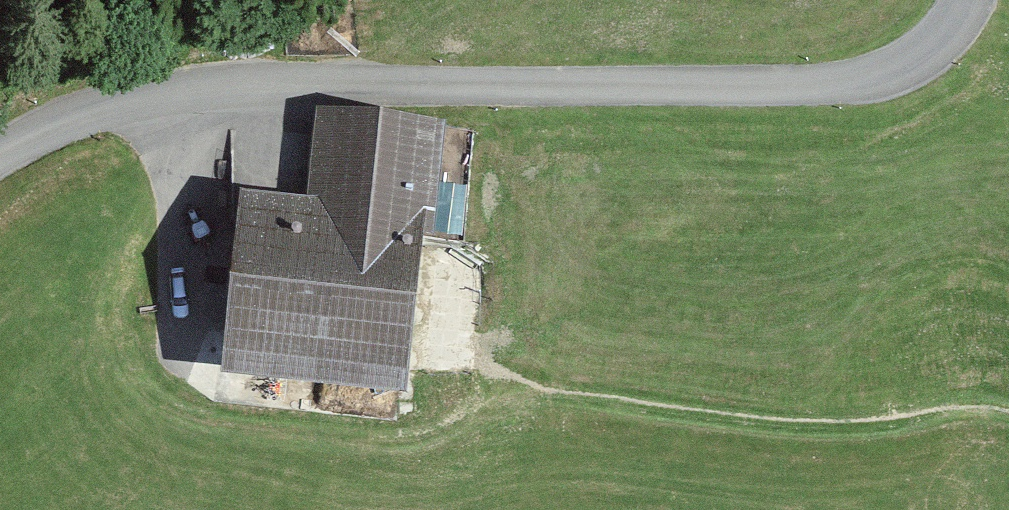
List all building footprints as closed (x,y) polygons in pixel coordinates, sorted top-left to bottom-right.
[(430,133),(316,117),(304,203),(218,191),(190,392),(389,420),(430,133)]
